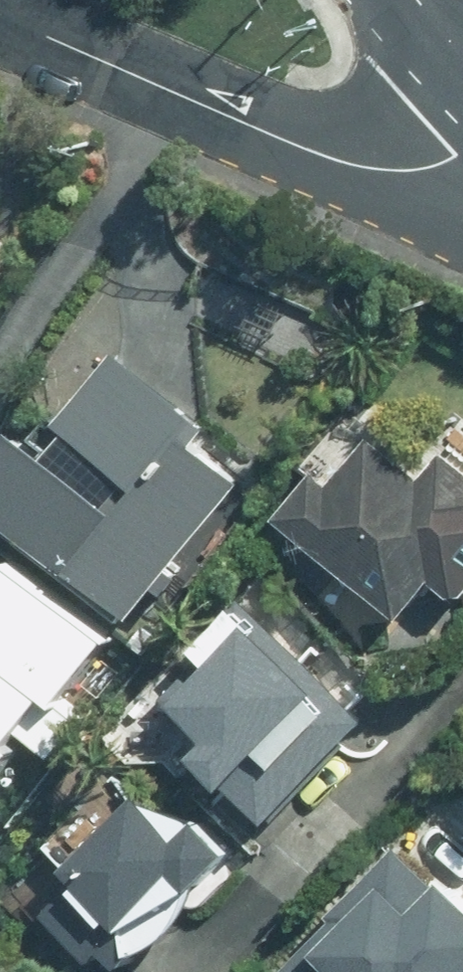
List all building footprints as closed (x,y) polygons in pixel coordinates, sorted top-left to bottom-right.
[(10,266),(0,262),(0,290),(10,266)] [(251,475),(204,440),(218,421),(122,348),(51,440),(29,424),(0,461),(0,493),(151,607),(251,475)] [(293,508),(419,605),(448,567),(462,579),(462,458),(449,447),(431,470),(380,431),(343,479),(326,466),(293,508)] [(380,710),(246,594),(156,697),(290,813),(380,710)] [(198,835),(119,770),(61,840),(86,860),(52,901),(112,950),(120,940),(144,960),(243,841),(214,816),(198,835)] [(291,971),(462,971),(462,871),(461,869),(451,880),(410,842),(291,971)]
